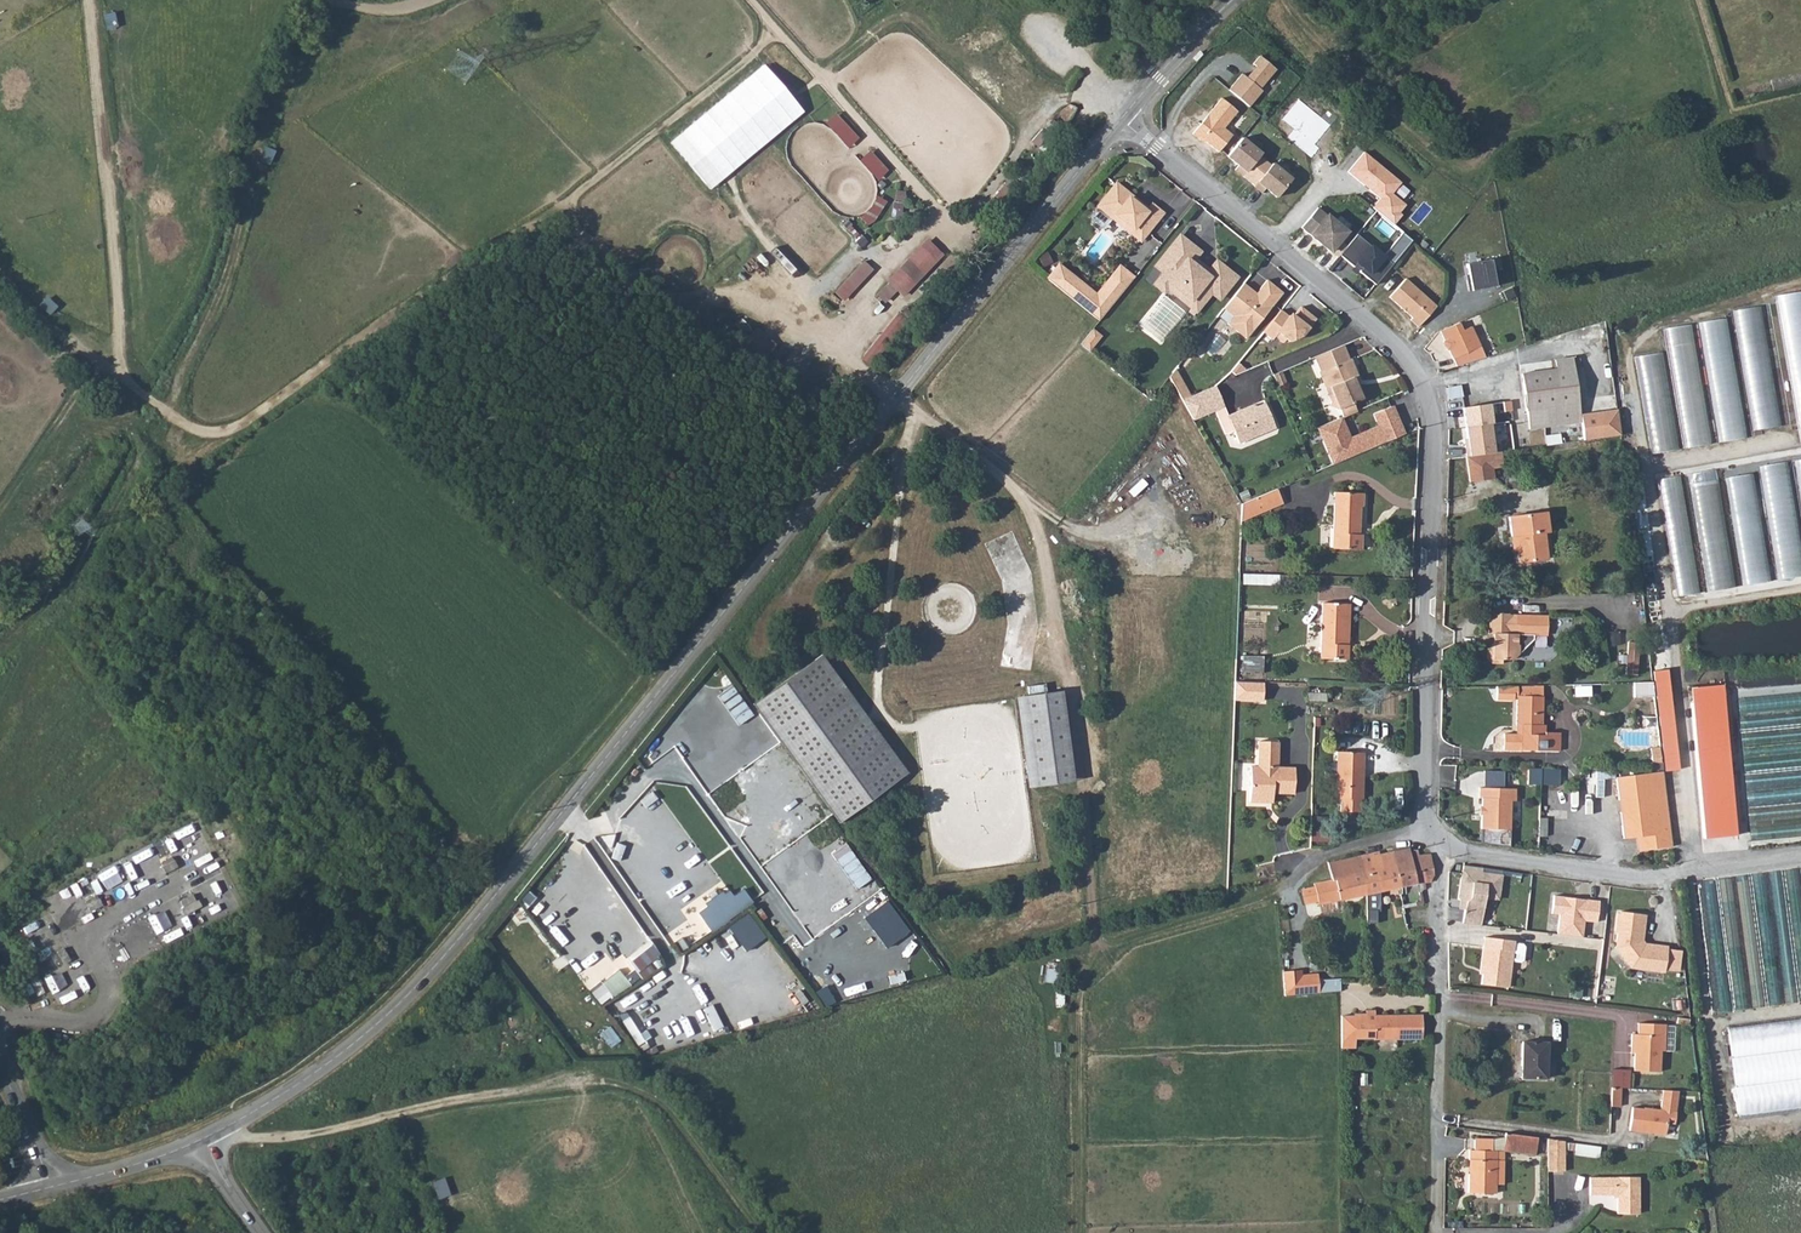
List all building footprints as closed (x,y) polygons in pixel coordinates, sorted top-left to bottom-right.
[(1244,73),(1230,89),(1250,107),(1264,91),(1262,89),(1278,69),(1261,55),(1254,63),(1257,66),(1248,76),(1244,73)] [(765,62),(670,141),(710,188),(804,109),(765,62)] [(1224,97),(1195,132),(1202,139),(1204,137),(1221,151),(1235,134),(1226,127),(1240,110),(1224,97)] [(1288,138),(1311,157),(1319,148),(1315,145),(1330,125),(1299,100),(1283,120),(1295,130),(1288,138)] [(1244,137),(1229,154),(1240,164),(1237,168),(1245,175),(1264,153),(1244,137)] [(1380,198),(1374,208),(1395,224),(1404,215),(1401,212),(1407,205),(1394,193),(1402,183),(1365,152),(1348,172),(1380,198)] [(1274,163),(1255,185),(1264,192),(1267,187),(1278,196),(1294,178),(1274,163)] [(1149,206),(1117,180),(1099,202),(1113,214),(1116,210),(1133,224),(1131,228),(1141,237),(1163,210),(1153,202),(1149,206)] [(1320,207),(1303,226),(1332,251),(1349,231),(1320,207)] [(1180,233),(1157,261),(1165,268),(1156,279),(1166,288),(1172,280),(1196,300),(1193,304),(1194,305),(1191,309),(1196,313),(1214,290),(1217,292),(1223,285),(1229,290),(1241,276),(1220,258),(1210,269),(1205,268),(1197,262),(1196,257),(1203,248),(1197,244),(1195,246),(1180,233)] [(1358,233),(1341,254),(1355,266),(1359,263),(1365,267),(1362,271),(1377,284),(1413,241),(1404,234),(1385,255),(1358,233)] [(903,295),(945,254),(929,237),(886,279),(903,295)] [(835,290),(844,299),(875,268),(866,259),(835,290)] [(1466,281),(1468,292),(1496,286),(1490,260),(1465,265),(1469,280),(1466,281)] [(1056,261),(1046,275),(1055,283),(1066,268),(1056,261)] [(1066,268),(1055,283),(1099,315),(1134,274),(1120,262),(1096,290),(1066,268)] [(1411,319),(1419,326),(1437,306),(1406,278),(1390,297),(1413,317),(1411,319)] [(1258,294),(1246,283),(1226,308),(1235,316),(1254,331),(1285,294),(1269,281),(1258,294)] [(886,282),(877,296),(887,302),(896,289),(886,282)] [(1229,290),(1223,285),(1217,292),(1223,297),(1229,290)] [(1776,295),(1798,430),(1800,429),(1800,291),(1776,295)] [(1751,429),(1781,425),(1761,306),(1732,311),(1751,429)] [(1267,330),(1264,332),(1273,340),(1276,337),(1284,344),(1287,340),(1289,342),(1303,337),(1317,320),(1302,308),(1295,317),(1294,316),(1290,316),(1290,317),(1282,311),(1267,330)] [(891,315),(865,359),(879,367),(905,324),(891,315)] [(1247,339),(1254,331),(1235,316),(1229,323),(1247,339)] [(1744,438),(1725,319),(1699,323),(1719,442),(1744,438)] [(1451,349),(1458,366),(1486,358),(1472,328),(1463,332),(1459,322),(1442,330),(1447,340),(1444,342),(1448,350),(1451,349)] [(1684,448),(1710,444),(1691,325),(1665,329),(1684,448)] [(1090,349),(1102,334),(1094,328),(1082,343),(1090,349)] [(1319,371),(1317,371),(1321,381),(1328,378),(1335,395),(1330,404),(1340,408),(1343,415),(1357,409),(1354,403),(1364,399),(1357,383),(1354,385),(1348,370),(1353,368),(1349,358),(1347,359),(1341,345),(1313,357),(1319,371)] [(1679,450),(1663,353),(1636,358),(1651,454),(1679,450)] [(1554,369),(1521,374),(1526,408),(1530,408),(1533,429),(1580,422),(1571,357),(1553,359),(1554,369)] [(1170,374),(1183,397),(1191,393),(1177,366),(1170,374)] [(1191,393),(1183,397),(1194,417),(1217,406),(1226,403),(1216,382),(1191,393)] [(1459,384),(1444,387),(1448,401),(1462,398),(1459,384)] [(1248,404),(1229,411),(1235,427),(1240,439),(1277,425),(1267,400),(1249,407),(1248,404)] [(1229,411),(1226,403),(1217,406),(1227,430),(1235,427),(1229,411)] [(1334,419),(1318,425),(1334,462),(1402,434),(1398,426),(1401,424),(1392,405),(1374,413),(1380,425),(1351,437),(1344,422),(1337,425),(1334,419)] [(1463,444),(1464,456),(1493,452),(1486,406),(1462,409),(1466,444),(1463,444)] [(1611,422),(1612,431),(1620,430),(1618,414),(1605,415),(1606,423),(1611,422)] [(1604,426),(1589,428),(1590,440),(1605,438),(1604,426)] [(1493,452),(1464,456),(1467,481),(1492,478),(1490,468),(1501,467),(1499,451),(1493,452)] [(1800,513),(1800,460),(1793,461),(1800,513)] [(1778,579),(1800,575),(1800,555),(1786,461),(1759,465),(1778,579)] [(1726,478),(1743,586),(1770,581),(1753,473),(1726,478)] [(1682,477),(1660,481),(1678,597),(1701,594),(1682,477)] [(1691,488),(1707,591),(1736,587),(1719,483),(1691,488)] [(1241,502),(1240,519),(1281,501),(1275,487),(1251,498),(1241,502)] [(1241,502),(1251,498),(1247,488),(1235,493),(1240,502),(1241,502)] [(1333,493),(1331,547),(1362,548),(1362,535),(1358,535),(1360,508),(1363,509),(1364,494),(1333,493)] [(1549,533),(1547,513),(1508,517),(1511,537),(1515,538),(1517,562),(1547,559),(1545,534),(1549,533)] [(53,537),(47,543),(57,554),(62,549),(53,537)] [(1272,583),(1272,573),(1244,572),(1243,582),(1272,583)] [(1321,604),(1319,659),(1348,660),(1348,645),(1343,645),(1345,605),(1321,604)] [(1548,635),(1548,615),(1510,615),(1510,612),(1494,612),(1489,618),(1489,633),(1494,633),(1495,643),(1490,649),(1490,657),(1495,662),(1504,662),(1505,658),(1513,658),(1535,639),(1535,635),(1548,635)] [(1641,642),(1629,641),(1626,673),(1638,674),(1641,642)] [(905,773),(820,658),(758,703),(844,818),(905,773)] [(1670,669),(1653,671),(1665,771),(1682,769),(1670,669)] [(1263,682),(1234,681),(1234,699),(1262,700),(1263,682)] [(1652,682),(1633,683),(1634,697),(1654,697),(1652,682)] [(1504,732),(1503,748),(1558,751),(1559,732),(1543,731),(1543,724),(1539,724),(1539,685),(1496,686),(1496,700),(1511,700),(1512,693),(1515,693),(1514,723),(1523,724),(1522,733),(1504,732)] [(1688,688),(1701,839),(1737,835),(1723,685),(1688,688)] [(1061,691),(1024,696),(1036,785),(1073,782),(1061,691)] [(1249,766),(1248,802),(1263,802),(1263,792),(1290,793),(1290,767),(1275,767),(1275,742),(1255,742),(1254,766),(1249,766)] [(1362,800),(1363,753),(1337,753),(1336,800),(1341,800),(1341,812),(1360,813),(1360,800),(1362,800)] [(1540,767),(1529,767),(1529,785),(1540,785),(1540,767)] [(1505,785),(1505,770),(1485,769),(1485,785),(1505,785)] [(1672,846),(1662,771),(1615,777),(1623,838),(1640,836),(1642,850),(1672,846)] [(1481,799),(1481,829),(1510,830),(1510,801),(1515,801),(1515,789),(1479,788),(1478,799),(1481,799)] [(1313,839),(1330,840),(1331,816),(1314,815),(1313,839)] [(1409,848),(1392,852),(1400,887),(1422,883),(1422,882),(1421,876),(1418,863),(1431,860),(1429,854),(1417,857),(1415,851),(1410,852),(1409,848)] [(1365,871),(1360,872),(1363,895),(1400,887),(1392,852),(1362,859),(1365,871)] [(1361,856),(1327,865),(1331,878),(1346,875),(1360,872),(1365,871),(1362,859),(1361,856)] [(162,867),(165,873),(178,867),(174,860),(162,867)] [(1431,860),(1418,863),(1421,876),(1433,873),(1431,860)] [(99,871),(107,886),(124,877),(116,862),(99,871)] [(1504,873),(1462,867),(1461,898),(1463,901),(1468,901),(1466,922),(1484,924),(1486,897),(1501,898),(1504,873)] [(1360,872),(1346,875),(1350,898),(1363,895),(1360,872)] [(1433,873),(1421,876),(1422,882),(1438,880),(1437,872),(1433,873)] [(1331,878),(1314,883),(1314,886),(1317,900),(1318,904),(1350,898),(1346,875),(1331,878)] [(1317,900),(1314,886),(1302,889),(1304,903),(1317,900)] [(729,888),(699,911),(714,930),(752,899),(743,888),(734,895),(729,888)] [(224,890),(211,896),(218,911),(231,905),(224,890)] [(180,901),(187,914),(199,907),(192,895),(180,901)] [(1554,895),(1552,913),(1560,914),(1557,933),(1582,936),(1584,920),(1597,922),(1599,900),(1586,899),(1586,902),(1571,900),(1572,897),(1554,895)] [(86,905),(90,912),(102,906),(99,899),(86,905)] [(1617,912),(1615,932),(1617,932),(1616,946),(1628,963),(1633,960),(1649,962),(1649,968),(1664,970),(1667,946),(1652,944),(1651,947),(1643,946),(1638,940),(1639,935),(1642,935),(1644,913),(1620,910),(1620,912),(1617,912)] [(39,954),(55,948),(49,931),(33,938),(39,954)] [(1485,946),(1482,982),(1508,986),(1511,961),(1520,962),(1523,960),(1524,946),(1522,944),(1513,943),(1514,940),(1484,936),(1482,946),(1485,946)] [(664,962),(649,940),(627,956),(642,977),(664,962)] [(57,952),(64,964),(70,960),(63,948),(57,952)] [(1628,963),(1631,966),(1649,968),(1649,962),(1633,960),(1628,963)] [(1049,961),(1048,980),(1064,981),(1065,962),(1049,961)] [(1298,968),(1280,968),(1281,993),(1316,992),(1315,977),(1298,977),(1298,972),(1298,968)] [(602,1003),(629,983),(619,969),(591,989),(602,1003)] [(29,980),(37,996),(44,993),(36,976),(29,980)] [(1750,999),(1724,1001),(1723,988),(1715,988),(1717,1008),(1765,1006),(1764,994),(1750,995),(1750,999)] [(1365,1014),(1341,1014),(1341,1047),(1353,1047),(1354,1038),(1375,1037),(1375,1039),(1421,1038),(1421,1015),(1374,1016),(1375,1011),(1365,1011),(1365,1014)] [(623,1020),(639,1043),(645,1038),(629,1015),(623,1020)] [(1728,1027),(1732,1055),(1800,1047),(1800,1018),(1728,1027)] [(1637,1033),(1630,1033),(1630,1045),(1634,1045),(1634,1069),(1657,1070),(1658,1051),(1664,1051),(1663,1023),(1637,1023),(1637,1033)] [(1522,1039),(1522,1075),(1547,1076),(1548,1040),(1522,1039)] [(1732,1055),(1735,1085),(1800,1077),(1800,1047),(1732,1055)] [(1735,1085),(1739,1114),(1800,1106),(1800,1077),(1735,1085)] [(1612,1086),(1612,1104),(1622,1104),(1622,1086),(1612,1086)] [(1677,1091),(1662,1090),(1661,1110),(1644,1108),(1644,1109),(1632,1107),(1629,1130),(1665,1135),(1667,1123),(1674,1124),(1677,1091)] [(1537,1136),(1505,1131),(1504,1149),(1535,1153),(1537,1136)] [(1563,1139),(1546,1137),(1546,1169),(1563,1169),(1563,1139)] [(1476,1138),(1475,1148),(1492,1149),(1493,1138),(1476,1138)] [(1574,1153),(1600,1156),(1601,1145),(1575,1142),(1574,1153)] [(1468,1174),(1468,1192),(1495,1193),(1496,1184),(1496,1149),(1492,1149),(1471,1149),(1471,1174),(1468,1174)] [(1640,1178),(1591,1177),(1592,1195),(1618,1195),(1618,1215),(1640,1216),(1640,1178)]
